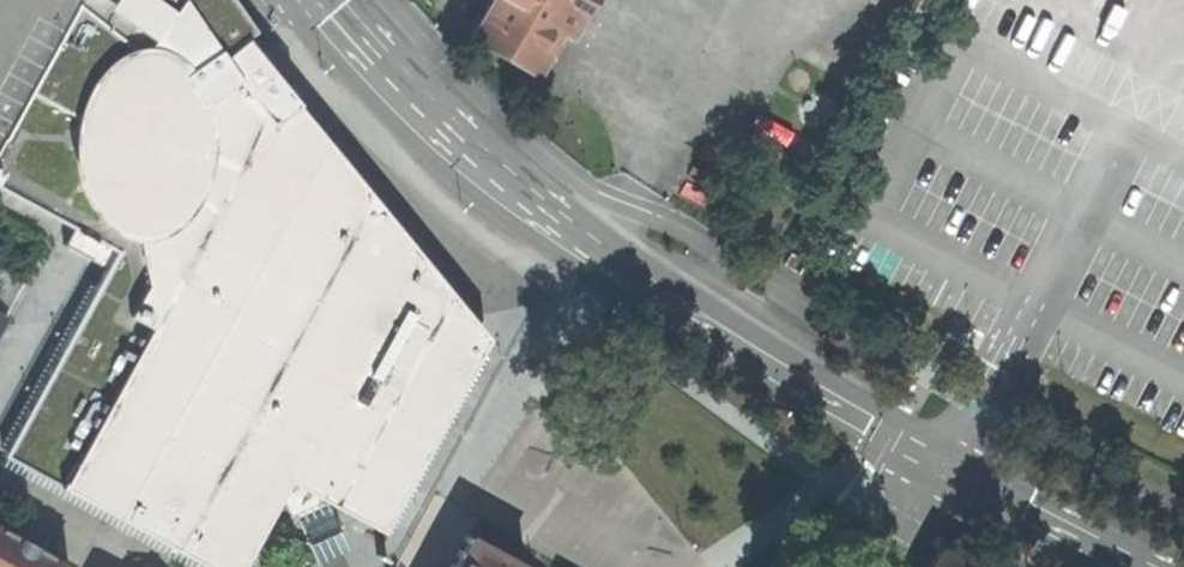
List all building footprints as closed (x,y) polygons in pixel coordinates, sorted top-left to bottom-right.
[(208,566),(237,566),(278,494),(289,519),(308,510),(326,501),(378,530),(485,336),(291,101),(292,100),(239,35),(250,28),(230,0),(0,0),(0,188),(64,222),(55,241),(76,252),(105,267),(2,455),(208,566)] [(468,38),(535,75),(560,32),(569,38),(591,0),(490,0),(468,38)] [(803,261),(788,251),(781,263),(796,272),(803,261)] [(0,268),(0,291),(8,295),(18,278),(0,268)] [(69,565),(0,527),(0,566),(68,566),(69,565)] [(466,535),(448,566),(524,566),(466,535)] [(937,551),(928,566),(965,566),(937,551)]
